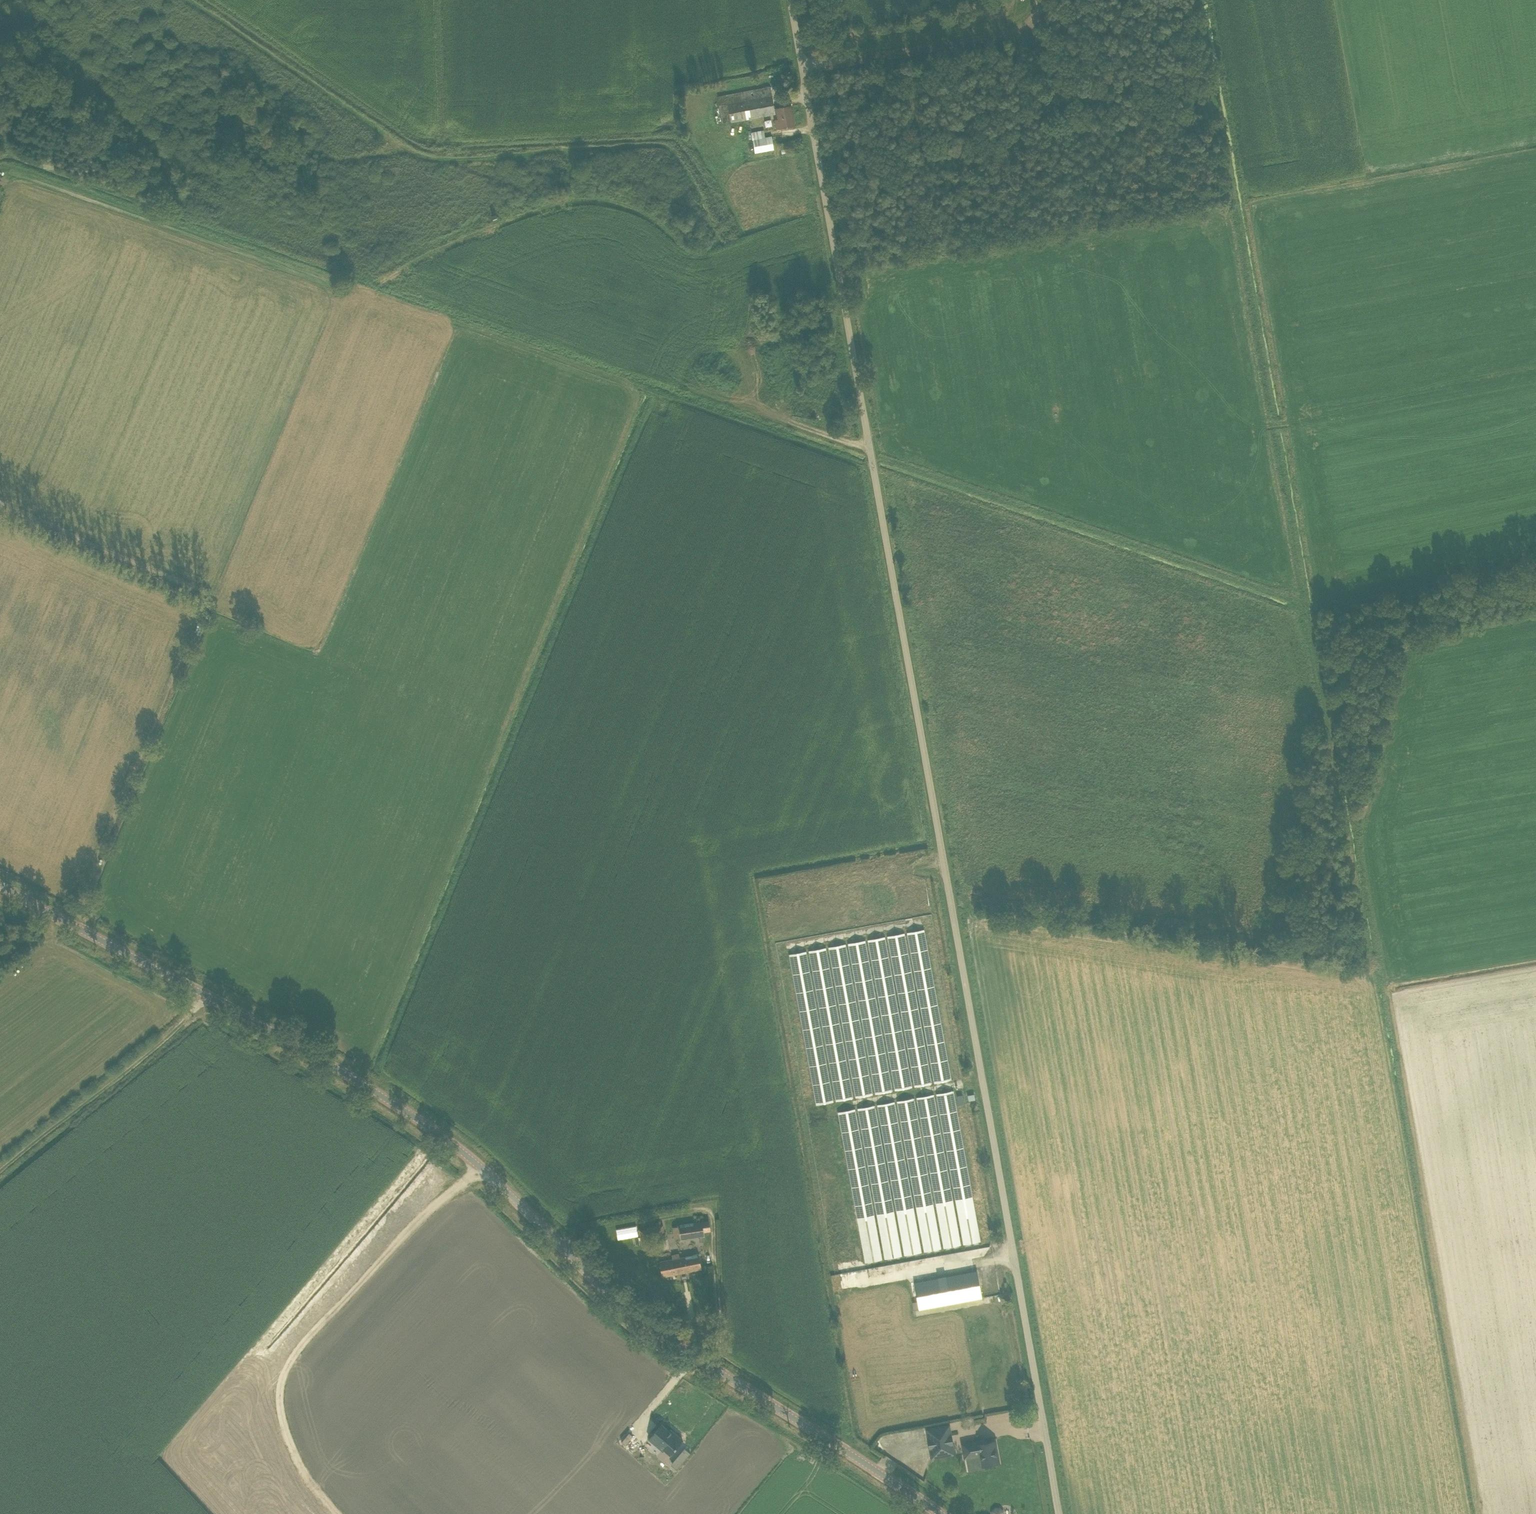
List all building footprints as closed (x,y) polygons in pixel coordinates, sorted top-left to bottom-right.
[(770,87),(719,97),(720,106),(724,124),(749,119),(750,127),(753,126),(752,118),(775,113),(770,87)] [(794,125),(790,106),(777,108),(779,122),(776,123),(777,129),(794,125)] [(753,140),(754,144),(755,152),(774,149),(772,137),(766,138),(764,130),(752,132),(753,140)] [(828,1079),(821,1081),(823,1087),(830,1084),(828,1079)] [(863,1260),(979,1242),(968,1172),(966,1172),(954,1092),(862,1105),(863,1108),(839,1112),(847,1167),(854,1166),(857,1185),(862,1184),(864,1198),(854,1200),(863,1260)] [(710,1225),(709,1219),(679,1224),(679,1226),(673,1227),(674,1238),(680,1237),(680,1239),(704,1235),(703,1226),(710,1225)] [(701,1270),(699,1255),(659,1261),(662,1276),(701,1270)] [(647,1257),(629,1258),(629,1266),(647,1266),(647,1257)] [(977,1271),(914,1282),(919,1309),(982,1297),(977,1271)] [(900,1403),(914,1403),(914,1396),(902,1397),(902,1393),(899,1393),(900,1403)] [(664,1449),(670,1454),(682,1439),(674,1432),(673,1434),(662,1424),(649,1439),(663,1450),(664,1449)] [(931,1458),(954,1454),(949,1424),(926,1428),(931,1458)] [(983,1465),(999,1462),(995,1441),(985,1443),(985,1440),(962,1443),(965,1457),(981,1454),(983,1465)] [(675,1459),(671,1464),(676,1468),(681,1464),(675,1459)]
